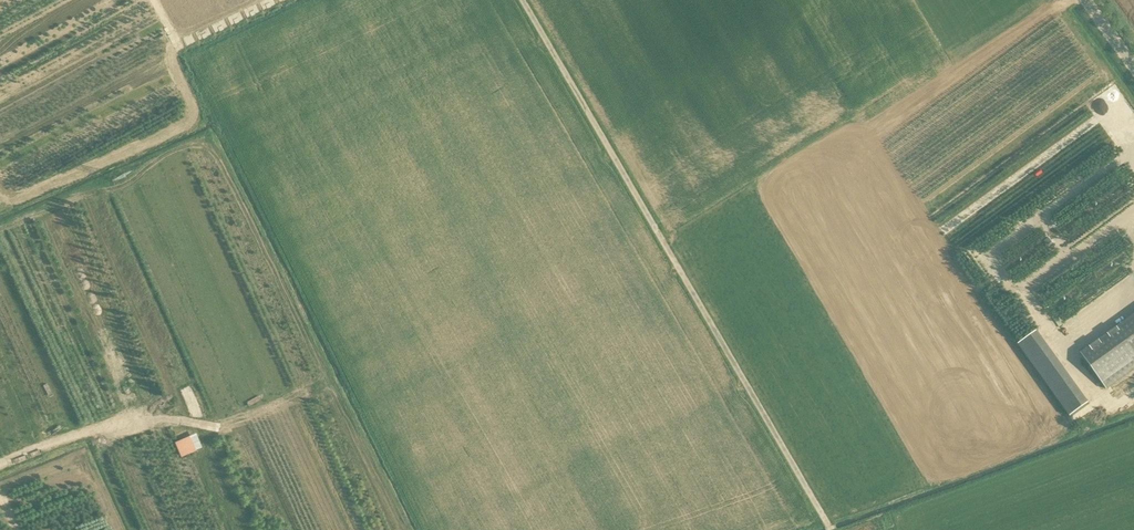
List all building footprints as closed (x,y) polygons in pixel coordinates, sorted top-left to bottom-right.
[(1133,374),(1133,319),(1083,356),(1109,392),(1133,374)] [(1069,415),(1088,401),(1036,330),(1017,343),(1069,415)] [(178,457),(195,451),(190,435),(173,440),(178,457)]
